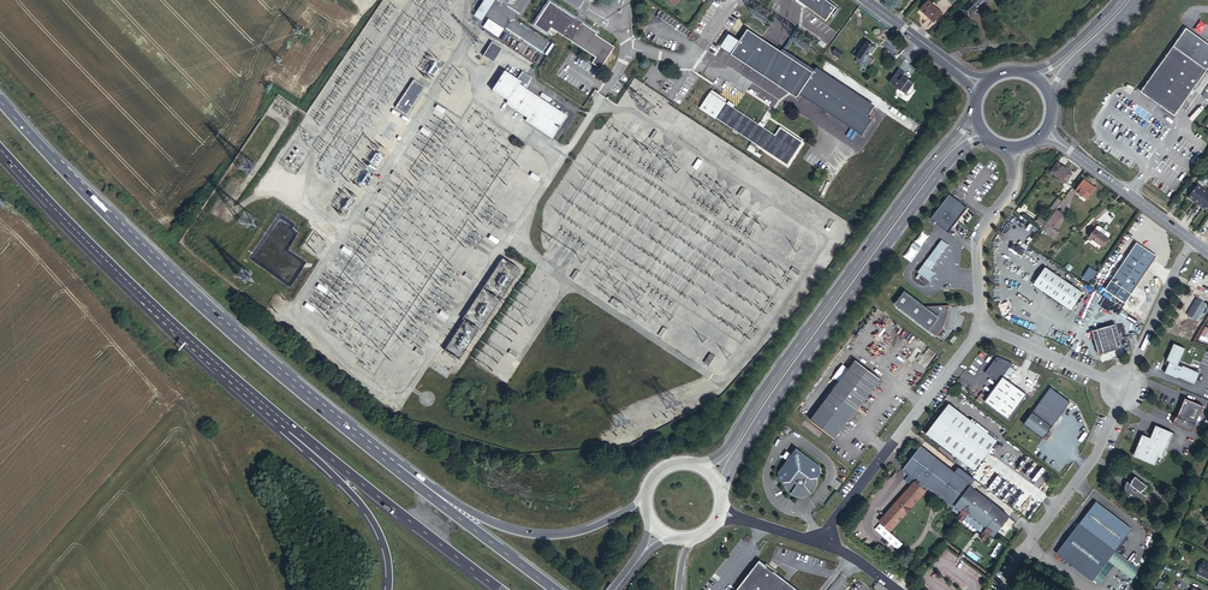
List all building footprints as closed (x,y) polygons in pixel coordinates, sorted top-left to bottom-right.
[(489,0),(480,0),(474,15),(482,18),(489,0)] [(550,0),(535,23),(548,32),(552,26),(589,50),(597,55),(593,61),(601,66),(615,45),(596,33),(597,30),(584,22),(577,17),(550,0)] [(840,7),(831,0),(803,0),(830,20),(840,7)] [(921,7),(935,20),(944,11),(933,0),(928,0),(921,7)] [(962,10),(969,17),(985,0),(972,0),(962,10)] [(741,23),(729,40),(773,70),(785,53),(741,23)] [(1174,116),(1207,69),(1207,44),(1186,29),(1141,92),(1174,116)] [(502,47),(492,40),(483,54),(494,61),(502,47)] [(875,48),(868,43),(858,58),(859,59),(856,63),(862,67),(865,62),(866,63),(875,48)] [(837,49),(833,54),(841,59),(844,54),(837,49)] [(826,60),(820,69),(851,88),(857,80),(826,60)] [(793,63),(784,76),(827,105),(836,92),(793,63)] [(661,70),(653,64),(642,80),(650,86),(661,70)] [(517,77),(505,69),(492,89),(508,99),(519,83),(521,80),(517,77)] [(532,77),(522,70),(517,77),(521,80),(527,84),(532,77)] [(406,114),(424,86),(413,79),(395,107),(406,114)] [(568,115),(519,83),(508,99),(506,102),(527,117),(525,120),(552,138),(568,115)] [(733,128),(788,165),(804,141),(780,126),(775,133),(736,108),(710,91),(700,107),(733,128)] [(446,109),(437,103),(435,107),(444,113),(446,109)] [(831,201),(845,211),(904,125),(886,113),(837,186),(832,194),(819,185),(816,190),(815,191),(831,201)] [(431,132),(422,126),(419,130),(428,136),(431,132)] [(659,132),(655,129),(650,138),(653,140),(659,132)] [(703,161),(699,158),(693,167),(697,169),(703,161)] [(1074,173),(1059,162),(1053,172),(1067,183),(1074,173)] [(403,175),(393,169),(390,173),(400,179),(403,175)] [(540,177),(532,171),(529,175),(538,181),(540,177)] [(1095,187),(1085,179),(1077,190),(1087,198),(1095,187)] [(1207,192),(1198,184),(1190,195),(1190,198),(1198,204),(1207,192)] [(746,189),(742,187),(737,196),(740,198),(746,189)] [(389,194),(381,189),(378,192),(387,198),(389,194)] [(1207,192),(1198,204),(1206,210),(1207,210),(1207,192)] [(1069,194),(1064,200),(1068,203),(1072,197),(1069,194)] [(1051,209),(1054,211),(1061,201),(1058,199),(1051,209)] [(1064,200),(1057,210),(1060,212),(1068,203),(1064,200)] [(377,213),(368,207),(366,211),(375,217),(377,213)] [(1060,218),(1054,213),(1042,228),(1048,233),(1060,218)] [(955,219),(951,224),(959,231),(964,226),(955,219)] [(1098,224),(1096,228),(1109,237),(1111,233),(1098,224)] [(1109,237),(1096,228),(1090,237),(1103,245),(1109,237)] [(499,239),(490,234),(488,238),(496,243),(499,239)] [(1156,254),(1136,241),(1111,280),(1131,292),(1156,254)] [(944,243),(930,261),(936,266),(951,248),(944,243)] [(352,251),(343,245),(340,249),(350,255),(352,251)] [(500,257),(495,274),(510,278),(510,277),(517,279),(521,264),(500,257)] [(925,267),(932,272),(936,266),(930,261),(925,267)] [(793,266),(791,270),(799,275),(802,272),(793,266)] [(1083,292),(1045,266),(1034,284),(1071,309),(1083,292)] [(1090,282),(1096,270),(1089,266),(1082,278),(1090,282)] [(925,267),(919,274),(931,283),(936,276),(932,272),(925,267)] [(580,271),(576,269),(571,277),(575,279),(580,271)] [(474,278),(466,272),(463,276),(472,281),(474,278)] [(1207,285),(1207,277),(1200,274),(1198,281),(1207,285)] [(327,288),(319,283),(316,286),(325,292),(327,288)] [(949,308),(949,306),(926,308),(905,292),(895,305),(936,337),(938,336),(938,335),(939,335),(940,333),(941,332),(942,331),(943,330),(943,329),(944,328),(944,327),(945,325),(946,323),(946,322),(947,321),(947,319),(948,318),(948,317),(949,315),(949,314),(949,312),(949,311),(949,309),(949,308)] [(1198,296),(1189,313),(1199,319),(1207,303),(1207,302),(1198,296)] [(622,302),(614,297),(610,303),(618,308),(622,302)] [(315,308),(306,301),(304,305),(312,311),(315,308)] [(450,315),(441,309),(438,313),(447,319),(450,315)] [(1123,346),(1116,323),(1093,330),(1100,353),(1123,346)] [(667,328),(664,326),(658,335),(662,337),(667,328)] [(1186,348),(1175,343),(1167,359),(1170,361),(1168,365),(1165,372),(1177,378),(1178,376),(1194,384),(1199,373),(1183,365),(1182,366),(1178,364),(1186,348)] [(425,352),(416,347),(414,351),(422,357),(425,352)] [(519,354),(510,349),(508,352),(516,358),(519,354)] [(715,356),(710,353),(704,362),(709,365),(715,356)] [(998,359),(986,374),(998,384),(984,403),(1008,421),(1026,397),(1003,379),(1013,366),(998,359)] [(880,378),(856,360),(810,419),(834,438),(880,378)] [(1069,404),(1050,389),(1032,414),(1051,428),(1069,404)] [(1203,406),(1185,398),(1176,417),(1175,417),(1172,422),(1191,431),(1203,406)] [(997,441),(949,405),(927,435),(975,471),(997,441)] [(1149,437),(1141,433),(1132,451),(1133,455),(1152,463),(1156,455),(1160,457),(1172,432),(1155,424),(1149,437)] [(820,466),(796,448),(778,471),(779,478),(784,481),(789,481),(799,469),(811,478),(817,478),(821,473),(820,466)] [(954,506),(969,487),(974,481),(960,469),(955,476),(919,448),(904,468),(916,477),(912,482),(920,488),(922,485),(924,483),(954,506)] [(916,477),(904,468),(901,472),(912,482),(916,477)] [(817,478),(811,478),(799,469),(789,481),(784,481),(784,482),(784,483),(784,484),(784,485),(785,486),(785,487),(785,488),(786,489),(787,490),(787,491),(788,491),(790,493),(791,494),(792,494),(793,494),(793,495),(797,496),(798,496),(799,496),(800,496),(801,496),(802,496),(804,496),(805,496),(805,495),(806,495),(807,495),(808,494),(809,494),(809,493),(810,493),(811,492),(812,492),(812,491),(813,490),(814,489),(815,488),(815,487),(815,486),(816,485),(816,483),(816,482),(817,482),(817,481),(817,479),(817,478)] [(1131,484),(1128,481),(1127,482),(1127,483),(1126,483),(1126,484),(1125,485),(1125,486),(1125,487),(1125,488),(1125,489),(1125,490),(1125,491),(1126,491),(1126,492),(1126,493),(1128,495),(1128,496),(1129,496),(1130,497),(1131,497),(1131,498),(1132,498),(1133,498),(1134,498),(1135,499),(1136,499),(1137,499),(1138,499),(1138,498),(1139,498),(1140,498),(1141,497),(1142,497),(1142,496),(1143,496),(1144,495),(1141,492),(1143,490),(1144,490),(1147,486),(1136,476),(1132,481),(1133,481),(1131,484)] [(920,488),(912,482),(877,522),(887,531),(923,491),(920,488)] [(924,483),(922,485),(952,508),(954,506),(924,483)] [(1008,517),(969,487),(954,506),(952,508),(951,510),(958,515),(956,518),(961,522),(963,519),(968,523),(970,519),(984,530),(982,534),(979,536),(984,540),(989,534),(993,537),(1008,517)] [(1007,531),(1015,520),(1009,516),(1001,527),(1007,531)] [(1114,550),(1079,522),(1056,552),(1091,579),(1092,578),(1114,550)] [(1138,568),(1114,550),(1092,578),(1098,583),(1113,564),(1131,578),(1138,568)] [(737,589),(800,589),(760,559),(737,589)] [(1196,576),(1207,582),(1207,567),(1203,564),(1196,576)]
